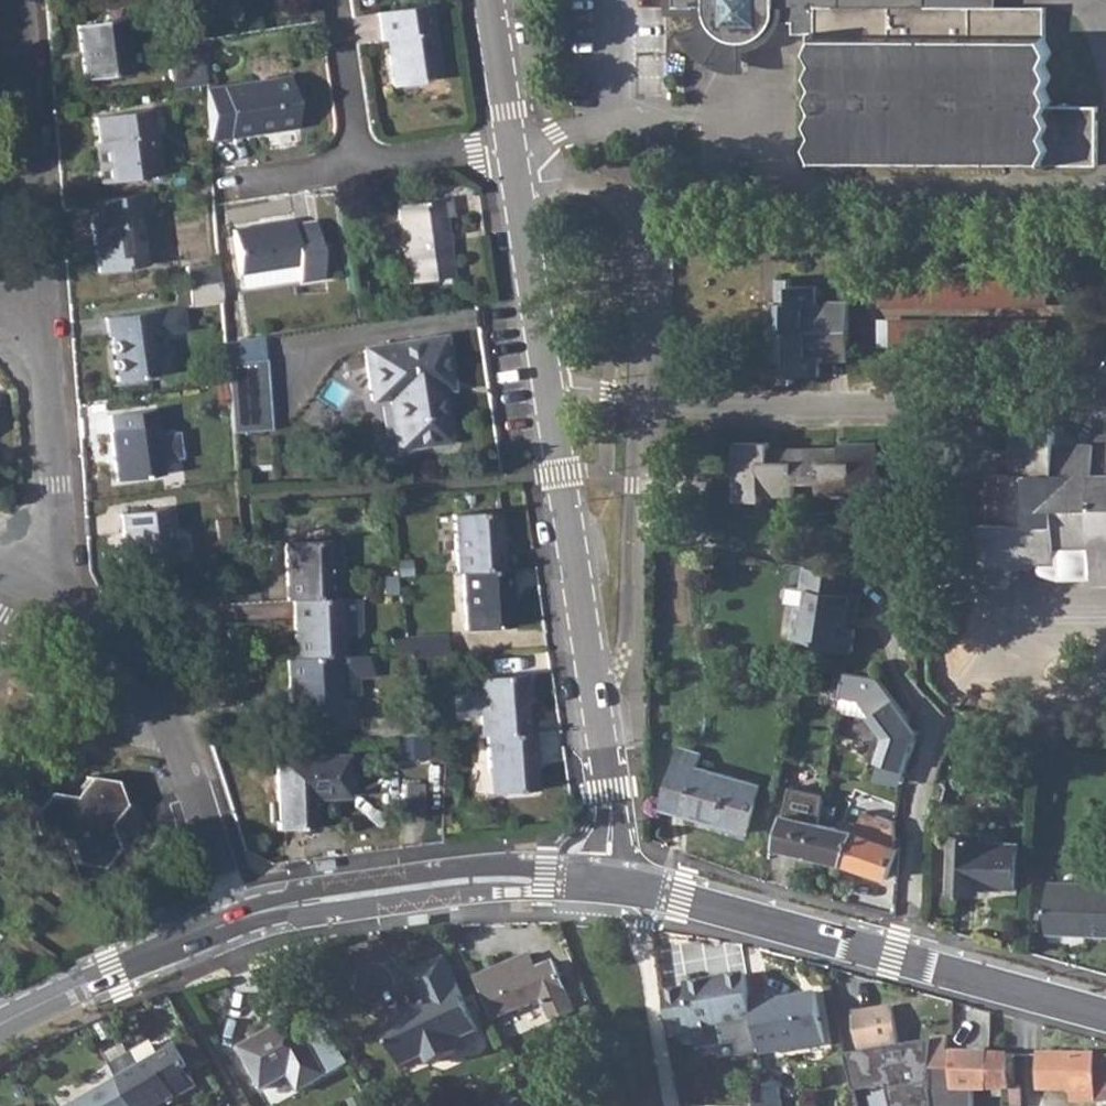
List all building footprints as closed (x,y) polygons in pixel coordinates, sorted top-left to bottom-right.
[(684,7),(707,6),(708,10),(709,14),(711,18),(712,20),(715,23),(719,28),(723,31),(726,33),(730,35),(735,37),(739,38),(744,38),(746,38),(752,37),(756,35),(760,33),(765,31),(767,29),(770,26),(772,23),(776,18),(797,18),(798,31),(820,30),(820,38),(813,48),(819,62),(813,74),(819,88),(812,98),(819,112),(812,122),(819,136),(811,148),(819,163),(1098,165),(1099,107),(1052,107),(1054,102),(1048,90),(1054,77),(1048,65),(1054,54),(1046,37),(1046,6),(928,6),(927,0),(678,0),(684,7)] [(428,7),(377,14),(380,42),(387,41),(389,57),(387,58),(392,89),(419,86),(418,81),(438,78),(428,7)] [(122,20),(77,26),(84,80),(130,74),(122,20)] [(202,66),(168,70),(170,90),(204,85),(202,66)] [(288,78),(204,89),(208,142),(228,139),(226,128),(249,125),(251,136),(295,130),(288,78)] [(151,109),(144,110),(150,149),(156,148),(151,109)] [(144,110),(95,117),(99,142),(101,153),(96,154),(101,184),(161,175),(156,148),(150,149),(144,110)] [(226,128),(228,139),(251,136),(249,125),(226,128)] [(147,193),(91,201),(93,218),(91,218),(98,273),(145,267),(138,212),(149,211),(147,193)] [(448,199),(397,206),(409,284),(452,278),(444,217),(450,216),(448,199)] [(293,222),(235,230),(241,274),(299,265),(301,281),(323,278),(316,222),(293,226),(293,222)] [(218,265),(187,269),(188,290),(220,285),(218,265)] [(1051,279),(882,279),(882,307),(1051,307),(1051,279)] [(773,303),(773,331),(776,331),(851,332),(851,302),(830,302),(829,305),(820,305),(819,286),(794,286),(794,280),(781,280),(780,303),(773,303)] [(220,285),(188,290),(190,306),(221,303),(220,285)] [(158,311),(105,317),(107,336),(110,337),(115,380),(152,376),(148,333),(159,331),(158,311)] [(1051,319),(882,319),(882,347),(1051,347),(1051,319)] [(851,332),(776,331),(776,360),(783,360),(783,384),(794,384),(795,377),(822,377),(823,355),(829,355),(830,361),(851,362),(851,346),(851,332)] [(440,402),(439,391),(450,390),(441,338),(365,349),(372,401),(390,398),(398,449),(446,441),(440,402)] [(262,360),(227,363),(228,384),(232,433),(268,430),(262,360)] [(450,390),(439,391),(440,402),(451,401),(450,390)] [(112,430),(110,430),(117,480),(161,474),(153,409),(111,414),(112,430)] [(1015,427),(1015,475),(991,475),(992,523),(982,523),(983,568),(1057,567),(1057,551),(1095,550),(1096,585),(1105,585),(1105,437),(1097,438),(1097,445),(1058,446),(1057,427),(1015,427)] [(739,442),(738,500),(763,501),(764,495),(795,495),(796,482),(819,482),(818,495),(853,495),(853,502),(876,502),(877,444),(844,443),(843,450),(772,448),(772,443),(739,442)] [(166,508),(121,513),(127,568),(173,562),(166,508)] [(453,514),(457,573),(461,572),(503,569),(498,511),(453,514)] [(285,543),(287,601),(293,601),(334,599),(331,542),(285,543)] [(857,574),(807,566),(803,588),(811,589),(809,607),(800,605),(796,636),(825,640),(824,647),(854,652),(857,628),(848,627),(850,615),(859,616),(863,595),(854,593),(857,574)] [(503,569),(461,572),(466,630),(512,627),(508,569),(503,569)] [(334,599),(293,601),(295,658),(341,656),(341,637),(356,637),(361,630),(360,598),(334,599)] [(444,636),(407,638),(409,654),(409,658),(445,655),(444,636)] [(295,658),(287,658),(289,716),(335,715),(335,695),(356,694),(357,679),(372,678),(371,655),(341,656),(295,658)] [(494,660),(496,674),(525,671),(524,657),(494,660)] [(879,677),(845,672),(842,696),(860,699),(880,727),(876,745),(885,747),(882,760),(884,761),(883,765),(906,770),(914,728),(879,677)] [(478,678),(482,736),(488,735),(528,732),(523,674),(478,678)] [(411,716),(359,718),(360,739),(412,736),(411,716)] [(528,732),(488,735),(493,793),(537,790),(532,731),(528,732)] [(683,747),(669,794),(690,800),(685,814),(750,831),(763,784),(732,775),(700,765),(704,753),(683,747)] [(341,755),(275,758),(277,828),(310,827),(309,797),(343,795),(341,755)] [(906,770),(883,765),(879,781),(902,785),(906,770)] [(47,793),(32,812),(40,834),(65,838),(74,863),(97,867),(114,847),(105,824),(121,805),(112,782),(87,778),(72,796),(47,793)] [(422,784),(406,784),(406,814),(423,814),(422,784)] [(859,830),(822,821),(827,794),(794,787),(780,847),(846,862),(859,830)] [(859,830),(846,862),(888,878),(899,853),(900,846),(898,844),(898,820),(899,799),(875,789),(859,830)] [(669,794),(665,808),(685,814),(690,800),(669,794)] [(956,834),(953,893),(984,894),(984,887),(1021,888),(1022,843),(986,841),(985,835),(956,834)] [(1052,934),(1105,937),(1105,884),(1054,882),(1052,934)] [(529,956),(478,977),(496,1019),(542,999),(552,1020),(573,1011),(553,963),(536,970),(529,956)] [(414,1013),(412,1010),(411,1007),(395,1015),(396,1017),(383,1024),(404,1067),(425,1058),(426,1060),(435,1065),(456,1054),(459,1048),(457,1042),(478,1032),(443,958),(412,972),(427,1003),(431,1011),(420,1016),(414,1013)] [(688,989),(667,992),(675,1035),(695,1032),(694,1028),(755,1018),(751,998),(747,973),(687,985),(688,989)] [(768,996),(751,998),(755,1018),(762,1053),(826,1042),(817,993),(769,1002),(768,996)] [(427,1003),(412,1010),(414,1013),(420,1016),(431,1011),(427,1003)] [(911,1005),(893,1007),(899,1041),(917,1039),(911,1005)] [(899,1041),(893,1007),(855,1015),(862,1052),(899,1046),(899,1041)] [(294,1018),(276,1029),(279,1034),(297,1023),(294,1018)] [(279,1034),(276,1029),(240,1049),(263,1090),(317,1059),(297,1023),(279,1034)] [(933,1037),(933,1052),(957,1053),(957,1037),(953,1037),(933,1037)] [(109,1065),(118,1081),(132,1105),(165,1105),(175,1101),(176,1102),(196,1090),(187,1074),(191,1072),(179,1048),(137,1071),(128,1055),(109,1065)] [(931,1088),(932,1092),(953,1092),(953,1105),(974,1105),(975,1092),(990,1092),(991,1053),(957,1053),(933,1052),(931,1088)] [(991,1053),(990,1092),(1010,1092),(1010,1053),(991,1053)] [(1010,1053),(1010,1092),(1096,1093),(1097,1102),(1105,1102),(1105,1055),(1010,1053)] [(118,1081),(72,1105),(132,1105),(118,1081)] [(766,1083),(770,1105),(784,1105),(781,1093),(779,1081),(766,1083)]
